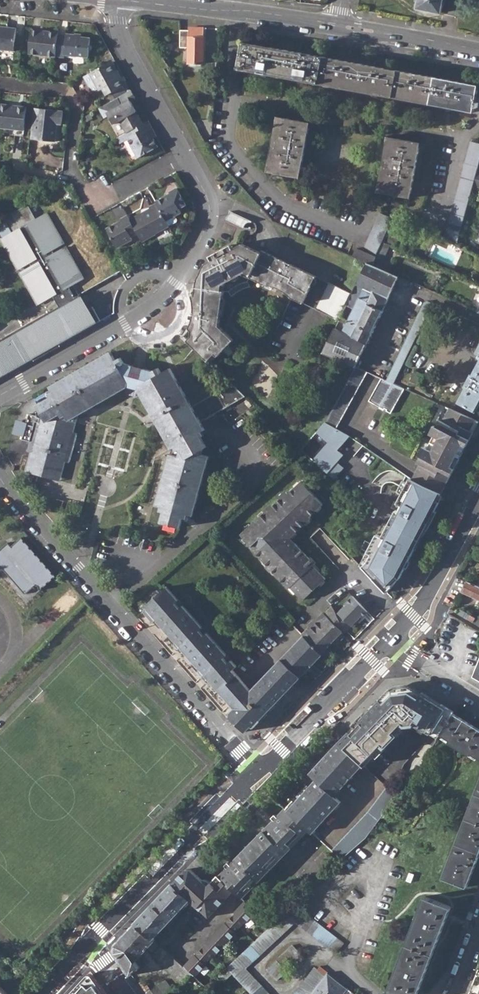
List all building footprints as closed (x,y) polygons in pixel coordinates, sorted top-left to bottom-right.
[(442,13),(444,3),(443,3),(444,0),(419,0),(418,7),(442,13)] [(12,51),(14,28),(0,26),(0,50),(12,51)] [(188,64),(203,64),(204,27),(189,27),(189,30),(181,30),(180,48),(189,48),(188,64)] [(27,53),(54,56),(57,33),(57,32),(30,29),(27,53)] [(63,55),(86,57),(89,37),(73,36),(74,34),(65,33),(64,35),(57,33),(54,56),(63,57),(63,55)] [(475,112),(476,107),(478,108),(478,103),(476,102),(478,88),(478,85),(353,62),(244,42),(239,69),(349,89),(475,112)] [(106,96),(112,93),(122,87),(127,84),(123,76),(118,79),(109,62),(82,77),(91,92),(97,88),(99,91),(102,90),(106,96)] [(126,93),(122,87),(112,93),(115,99),(116,98),(126,93)] [(126,93),(116,98),(121,106),(106,113),(113,124),(119,121),(125,132),(142,123),(130,101),(135,98),(130,90),(126,93)] [(22,129),(25,107),(0,104),(0,127),(22,129)] [(34,107),(30,138),(56,141),(57,123),(62,123),(63,110),(34,107)] [(267,171),(301,178),(311,123),(278,117),(267,171)] [(127,139),(137,157),(157,146),(152,138),(148,131),(152,129),(147,120),(142,123),(125,132),(116,137),(120,143),(127,139)] [(378,192),(411,198),(421,143),(388,137),(378,192)] [(478,166),(478,144),(471,141),(446,237),(458,243),(474,184),(476,175),(477,172),(478,166)] [(173,215),(180,211),(177,207),(184,204),(175,187),(168,191),(169,193),(155,201),(156,203),(165,220),(173,215)] [(150,210),(141,215),(140,213),(129,219),(137,232),(141,240),(168,224),(165,220),(156,203),(148,207),(150,210)] [(20,365),(32,358),(31,355),(57,340),(58,343),(94,323),(87,309),(83,304),(78,294),(78,295),(74,297),(68,286),(72,284),(83,277),(66,246),(54,252),(52,248),(64,242),(47,212),(36,219),(28,205),(12,213),(0,220),(0,230),(4,237),(1,238),(18,267),(29,261),(32,265),(20,271),(38,302),(53,294),(59,305),(0,338),(0,376),(20,365)] [(226,219),(243,228),(245,225),(252,222),(230,211),(226,219)] [(380,213),(364,251),(357,248),(353,256),(367,262),(372,265),(376,256),(382,242),(393,218),(380,213)] [(116,247),(131,238),(130,236),(137,232),(129,219),(127,215),(120,218),(121,220),(106,229),(116,247)] [(175,218),(173,215),(165,220),(168,224),(175,220),(175,218)] [(372,265),(380,268),(390,245),(382,242),(376,256),(372,265)] [(192,316),(188,327),(192,330),(190,337),(187,340),(208,360),(215,353),(218,355),(234,339),(219,324),(224,290),(227,290),(230,295),(237,290),(249,285),(247,282),(249,277),(264,285),(278,289),(290,297),(302,303),(315,276),(290,264),(289,267),(261,253),(241,243),(232,248),(211,260),(204,263),(196,281),(192,304),(192,316)] [(209,256),(211,260),(232,248),(230,245),(209,256)] [(262,251),(261,253),(289,267),(290,264),(262,251)] [(72,284),(78,295),(78,294),(95,285),(122,270),(115,259),(83,277),(72,284)] [(323,353),(356,367),(372,333),(384,311),(399,276),(380,268),(372,265),(367,262),(352,294),(346,305),(354,309),(348,321),(340,317),(338,321),(346,325),(343,333),(335,329),(323,353)] [(315,310),(338,321),(340,317),(346,305),(352,294),(328,283),(315,310)] [(387,381),(394,383),(433,303),(428,301),(425,303),(387,381)] [(87,309),(94,323),(100,319),(92,306),(87,309)] [(439,323),(448,328),(455,314),(445,309),(439,323)] [(182,335),(187,340),(190,337),(192,330),(188,327),(187,328),(182,335)] [(57,340),(31,355),(32,358),(58,343),(57,340)] [(74,432),(79,414),(79,412),(90,405),(91,407),(127,386),(126,393),(136,396),(138,389),(173,449),(179,446),(181,449),(179,456),(171,455),(156,505),(161,507),(160,510),(164,511),(161,522),(180,528),(184,514),(193,516),(210,457),(202,455),(204,450),(208,447),(200,434),(206,430),(202,422),(246,397),(232,384),(193,406),(171,368),(162,372),(160,368),(154,371),(125,364),(122,357),(117,360),(112,351),(50,386),(55,395),(38,405),(42,413),(41,418),(29,413),(26,424),(34,426),(27,450),(31,451),(34,452),(34,454),(35,459),(37,463),(39,466),(44,469),(48,469),(51,468),(54,467),(58,464),(60,460),(65,462),(69,463),(77,434),(74,432)] [(324,423),(336,428),(368,372),(356,367),(324,423)] [(477,411),(478,406),(478,367),(475,374),(473,374),(467,385),(469,386),(460,402),(477,411)] [(411,380),(421,385),(426,375),(415,370),(411,380)] [(387,411),(391,413),(405,388),(394,383),(387,381),(381,378),(368,401),(385,409),(385,408),(388,410),(387,411)] [(79,414),(91,407),(90,405),(79,412),(79,414)] [(442,494),(478,421),(478,420),(454,409),(451,415),(442,411),(438,419),(440,419),(433,434),(439,437),(433,450),(426,447),(419,462),(421,463),(417,471),(423,475),(420,482),(442,494)] [(336,428),(324,423),(315,432),(328,443),(312,461),(334,479),(344,467),(338,462),(344,455),(338,450),(350,436),(336,428)] [(60,482),(65,462),(60,460),(58,464),(54,467),(51,468),(48,469),(44,469),(39,466),(37,463),(35,459),(34,454),(34,452),(31,451),(25,471),(60,482)] [(413,479),(420,482),(423,475),(417,471),(413,479)] [(442,494),(420,482),(413,479),(410,477),(397,502),(402,505),(399,510),(396,509),(382,536),(377,533),(368,551),(372,553),(368,560),(363,565),(387,591),(401,576),(440,501),(438,500),(442,494)] [(292,585),(304,598),(327,577),(314,564),(315,562),(291,536),(312,517),(310,515),(324,503),(303,480),(289,493),(288,492),(267,511),(266,511),(242,533),(252,544),(251,545),(290,587),(292,585)] [(24,593),(35,584),(39,589),(55,575),(53,573),(52,574),(51,572),(52,571),(47,567),(46,567),(45,566),(46,565),(42,560),(41,561),(39,560),(40,559),(36,554),(35,555),(34,553),(35,552),(30,548),(29,548),(28,547),(29,546),(24,541),(24,542),(22,540),(23,539),(20,537),(10,546),(7,542),(0,548),(0,566),(24,593)] [(478,600),(478,586),(468,582),(462,592),(478,600)] [(198,671),(203,676),(206,673),(210,678),(209,678),(234,707),(230,711),(231,716),(229,717),(243,731),(249,725),(251,726),(298,678),(278,659),(250,690),(232,670),(236,665),(166,586),(146,604),(146,607),(143,610),(153,622),(155,621),(158,618),(162,623),(160,625),(176,642),(174,643),(179,648),(182,645),(187,651),(185,652),(200,669),(198,671)] [(347,604),(337,613),(345,628),(347,630),(352,624),(354,626),(368,611),(353,595),(346,602),(347,604)] [(324,611),(313,623),(334,643),(347,630),(345,628),(337,613),(333,606),(326,614),(324,611)] [(321,655),(334,643),(313,623),(302,635),(304,636),(321,655)] [(302,635),(278,659),(298,678),(321,655),(302,635)] [(389,689),(338,741),(362,764),(364,766),(405,724),(413,723),(437,738),(440,734),(453,712),(435,702),(409,686),(407,688),(404,686),(400,687),(394,688),(392,691),(389,689)] [(453,712),(440,734),(449,739),(448,741),(470,754),(471,752),(478,757),(478,728),(453,712)] [(315,779),(294,803),(287,810),(308,828),(312,832),(340,801),(334,795),(362,764),(338,741),(308,773),(315,779)] [(441,875),(466,884),(477,857),(478,854),(478,852),(478,780),(441,875)] [(331,850),(341,860),(365,839),(370,832),(398,796),(386,786),(368,811),(331,850)] [(285,807),(287,810),(294,803),(292,801),(285,807)] [(234,891),(241,898),(308,828),(287,810),(281,816),(278,815),(275,814),(272,817),(274,819),(231,864),(228,862),(225,865),(227,868),(228,872),(221,878),(234,891)] [(221,829),(219,827),(212,835),(216,838),(223,831),(221,829)] [(168,838),(160,847),(161,849),(163,850),(171,841),(168,838)] [(185,870),(172,883),(190,899),(192,902),(209,917),(234,891),(221,878),(218,875),(208,885),(193,871),(185,870)] [(135,922),(153,939),(190,899),(172,883),(135,922)] [(401,993),(417,993),(451,905),(424,895),(388,989),(401,993)] [(194,955),(183,967),(195,978),(206,966),(204,965),(214,955),(215,956),(236,934),(235,933),(244,923),(245,924),(256,912),(244,901),(234,913),(235,914),(225,924),(224,923),(204,945),(205,946),(195,956),(194,955)] [(245,968),(294,923),(335,956),(343,946),(295,905),(226,968),(251,993),(269,993),(245,968)] [(135,961),(148,948),(155,940),(153,939),(135,922),(115,944),(114,953),(130,975),(140,968),(135,961)] [(148,948),(155,955),(162,947),(155,940),(148,948)] [(266,969),(276,980),(286,971),(285,970),(301,955),(292,945),(266,969)] [(183,967),(162,947),(155,955),(153,957),(182,983),(187,978),(202,991),(206,988),(195,978),(183,967)] [(327,973),(320,966),(317,970),(314,967),(294,993),(311,993),(327,973)] [(346,988),(327,973),(311,993),(341,993),(346,988)] [(93,975),(91,974),(89,974),(87,974),(68,993),(106,993),(93,975)] [(167,993),(172,990),(165,980),(145,993),(167,993)]
